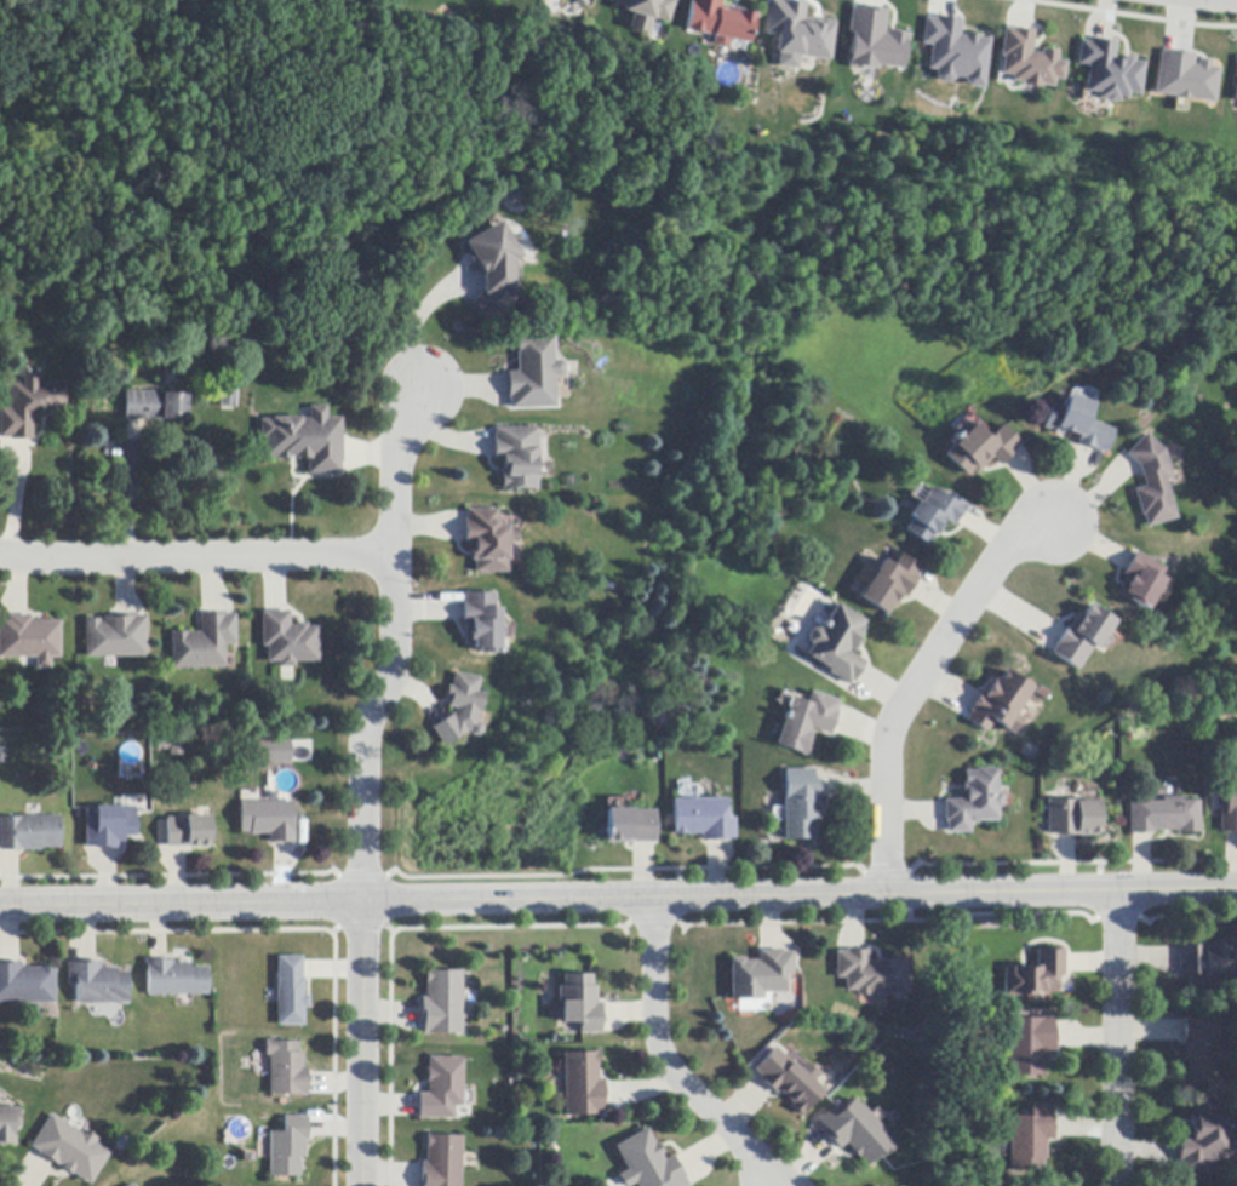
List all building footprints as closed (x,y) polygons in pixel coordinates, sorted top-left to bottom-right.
[(613,8),(616,0),(670,0),(674,1),(666,24),(652,19),(651,22),(646,35),(640,33),(626,28),(631,15),(613,8)] [(683,31),(689,0),(721,0),(720,6),(754,13),(746,45),(727,41),(726,47),(711,45),(712,38),(683,31)] [(763,31),(767,0),(799,0),(797,18),(829,23),(824,61),(768,52),(772,33),(763,31)] [(900,70),(875,67),(875,69),(847,65),(852,33),(847,33),(849,8),(863,11),(863,7),(884,10),(881,36),(893,38),(893,34),(905,35),(900,70)] [(987,40),(980,88),(966,87),(962,81),(962,79),(952,78),(951,81),(946,84),(937,82),(933,79),(934,71),(926,70),(929,46),(920,45),(923,18),(934,19),(934,17),(960,21),(957,36),(962,36),(963,34),(978,36),(978,39),(987,40)] [(1030,31),(1032,31),(1029,53),(1038,55),(1038,50),(1042,50),(1042,52),(1053,53),(1053,52),(1055,52),(1054,61),(1064,63),(1060,81),(1052,80),(1050,88),(1038,86),(1038,88),(1035,88),(1021,86),(1019,86),(1020,84),(1008,81),(1009,75),(998,74),(1001,57),(998,57),(1002,29),(1004,29),(1012,30),(1012,28),(1015,29),(1014,30),(1029,31),(1030,31)] [(1110,41),(1113,42),(1111,61),(1117,62),(1117,57),(1132,59),(1132,62),(1141,63),(1136,96),(1126,94),(1124,99),(1116,98),(1115,103),(1112,103),(1111,103),(1110,104),(1104,103),(1103,101),(1100,101),(1094,99),(1095,93),(1083,91),(1087,67),(1075,65),(1078,41),(1082,41),(1089,42),(1089,39),(1110,41)] [(1210,102),(1150,94),(1155,48),(1205,53),(1204,65),(1214,67),(1210,102)] [(500,224),(520,256),(521,257),(512,262),(514,294),(511,294),(514,303),(493,325),(471,303),(473,303),(482,291),(482,274),(481,273),(480,271),(481,270),(477,264),(477,265),(476,263),(473,265),(471,264),(466,257),(465,254),(469,252),(464,243),(499,222),(500,224)] [(552,353),(552,361),(560,361),(563,363),(563,373),(561,376),(560,377),(554,377),(555,408),(516,409),(509,409),(508,399),(506,399),(506,394),(508,394),(506,377),(505,377),(505,376),(505,372),(516,372),(515,338),(552,337),(552,353)] [(1,440),(0,440),(0,408),(10,408),(10,384),(22,384),(22,383),(22,379),(35,379),(36,379),(36,384),(65,384),(65,412),(58,412),(58,418),(42,418),(42,419),(33,419),(33,441),(32,441),(8,441),(8,440),(1,440)] [(236,389),(235,407),(219,407),(219,388),(236,389)] [(141,422),(126,420),(124,420),(125,391),(162,393),(162,394),(187,395),(187,420),(161,420),(161,422),(141,422)] [(1101,453),(1078,445),(1075,443),(1076,440),(1077,441),(1078,436),(1064,431),(1063,436),(1058,435),(1048,431),(1043,429),(1052,405),(1063,409),(1069,395),(1093,405),(1087,422),(1112,431),(1104,454),(1101,453)] [(342,418),(342,436),(343,463),(340,463),(342,472),(342,475),(308,475),(308,459),(298,459),(298,460),(296,460),(296,458),(291,458),(291,460),(288,460),(288,458),(280,458),(280,460),(276,460),(276,458),(263,458),(263,440),(260,440),(259,420),(273,420),(273,418),(300,418),(302,418),(302,419),(309,419),(309,408),(309,407),(326,407),(327,419),(342,418)] [(1020,446),(1003,464),(1001,466),(993,459),(977,475),(973,471),(968,477),(945,454),(953,446),(950,443),(962,430),(970,420),(989,440),(1003,425),(1021,445),(1020,446)] [(537,440),(536,464),(536,489),(500,489),(500,485),(500,480),(500,468),(502,468),(502,460),(497,460),(492,460),(492,458),(492,457),(493,457),(493,442),(492,442),(492,439),(493,439),(493,431),(493,429),(537,429),(537,440)] [(1173,520),(1142,528),(1139,516),(1138,516),(1130,491),(1141,487),(1138,477),(1135,466),(1123,454),(1127,451),(1144,434),(1162,452),(1169,480),(1162,481),(1173,520)] [(966,504),(968,506),(957,523),(955,527),(953,526),(944,520),(939,527),(941,528),(937,537),(935,535),(934,537),(935,537),(932,544),(930,544),(929,545),(906,531),(914,520),(910,517),(920,502),(922,504),(933,488),(947,497),(950,493),(966,504)] [(463,542),(463,540),(464,540),(464,523),(463,523),(463,521),(465,521),(465,512),(465,510),(496,510),(496,527),(516,527),(516,544),(506,544),(506,573),(473,573),(473,561),(469,561),(469,550),(473,550),(473,543),(469,543),(469,544),(463,544),(463,542)] [(1122,572),(1130,556),(1133,552),(1161,568),(1156,578),(1162,580),(1144,612),(1126,601),(1126,602),(1112,595),(1122,577),(1119,575),(1122,572)] [(922,569),(918,575),(921,578),(909,595),(907,598),(904,596),(897,608),(893,606),(887,615),(860,597),(860,596),(867,585),(884,560),(894,566),(901,555),(923,568),(922,569)] [(498,642),(498,653),(498,654),(476,654),(476,648),(471,648),(471,646),(463,646),(463,624),(460,624),(460,621),(460,620),(462,620),(462,607),(460,607),(460,603),(463,603),(463,595),(463,594),(494,594),(494,608),(499,608),(498,642)] [(865,664),(853,683),(852,682),(849,686),(848,686),(827,672),(830,670),(806,655),(807,653),(812,644),(808,643),(807,637),(812,630),(817,629),(821,631),(837,605),(866,623),(863,628),(865,629),(858,640),(861,642),(854,653),(849,651),(848,652),(866,663),(865,664)] [(1100,640),(1094,649),(1088,646),(1073,670),(1047,653),(1048,653),(1053,644),(1052,644),(1053,642),(1054,642),(1063,630),(1061,630),(1063,626),(1065,628),(1075,613),(1078,614),(1079,615),(1084,608),(1083,607),(1086,605),(1111,620),(1100,640)] [(319,626),(319,663),(296,664),(296,669),(293,669),(281,669),(279,669),(279,663),(268,663),(268,647),(263,647),(262,612),(265,612),(286,612),(291,612),(291,626),(297,626),(297,624),(308,624),(308,628),(319,626)] [(234,615),(236,615),(236,646),(224,646),(224,655),(225,668),(225,669),(172,669),(172,632),(174,632),(174,634),(184,632),(188,632),(188,634),(201,632),(200,614),(202,614),(204,614),(204,615),(222,615),(222,614),(225,613),(225,615),(234,615)] [(21,659),(0,659),(0,618),(8,618),(8,617),(28,617),(32,617),(32,621),(61,621),(61,659),(51,659),(51,669),(36,670),(36,668),(36,659),(21,659)] [(148,658),(116,658),(104,658),(86,658),(85,620),(101,620),(101,623),(103,623),(103,618),(113,618),(113,617),(116,617),(144,617),(147,617),(148,658)] [(964,720),(968,712),(967,711),(979,694),(981,697),(990,683),(989,683),(992,677),(996,680),(997,678),(998,678),(1001,674),(1002,671),(1029,688),(1012,715),(1020,720),(1010,735),(991,722),(983,733),(963,720),(964,720)] [(433,727),(447,717),(448,716),(447,716),(451,714),(452,715),(453,709),(446,707),(447,701),(442,700),(443,697),(445,697),(446,691),(445,689),(446,687),(449,687),(453,674),(479,678),(475,693),(482,694),(479,714),(476,714),(475,723),(479,723),(481,728),(480,734),(475,738),(470,737),(466,733),(464,732),(463,733),(464,734),(442,747),(429,728),(431,726),(433,727)] [(838,705),(837,711),(838,712),(831,733),(830,737),(809,729),(809,732),(812,733),(809,743),(811,743),(806,757),(800,755),(800,754),(775,745),(788,710),(786,707),(790,697),(807,703),(811,692),(840,701),(838,705)] [(1208,734),(1207,720),(1220,720),(1220,734),(1208,734)] [(254,740),(291,739),(292,764),(254,766),(254,757),(250,757),(250,747),(254,747),(254,740)] [(183,741),(183,756),(170,756),(170,751),(159,751),(159,741),(183,741)] [(814,772),(814,780),(819,780),(819,798),(821,798),(821,820),(813,821),(814,840),(785,841),(784,800),(785,800),(784,770),(814,769),(814,772)] [(968,833),(945,833),(945,831),(945,823),(943,823),(943,803),(943,801),(964,801),(964,793),(961,793),(961,783),(963,783),(963,772),(974,772),(974,769),(995,769),(995,795),(997,795),(1000,797),(1001,806),(997,808),(995,808),(995,823),(975,823),(975,824),(968,824),(968,833)] [(1225,787),(1236,787),(1236,832),(1226,833),(1220,833),(1220,817),(1219,806),(1225,806),(1225,796),(1225,787)] [(1150,835),(1133,835),(1129,835),(1129,803),(1134,803),(1134,802),(1162,802),(1162,798),(1181,797),(1181,802),(1199,801),(1201,833),(1178,833),(1178,831),(1155,832),(1155,835),(1150,835)] [(733,840),(726,840),(726,842),(706,842),(703,842),(701,835),(671,836),(671,831),(674,831),(672,800),(728,798),(728,818),(735,818),(735,840),(733,840)] [(1075,836),(1056,836),(1056,835),(1050,835),(1047,835),(1047,832),(1047,802),(1047,801),(1076,800),(1076,798),(1093,798),(1093,802),(1099,802),(1100,836),(1077,837),(1077,836),(1075,836)] [(290,843),(274,843),(270,843),(269,835),(252,835),(251,832),(241,833),(241,802),(293,802),(293,831),(294,831),(294,843),(290,843)] [(116,849),(96,849),(96,848),(88,848),(86,848),(85,809),(96,809),(96,808),(121,807),(121,808),(136,808),(136,824),(138,824),(138,830),(136,830),(136,837),(124,837),(124,844),(120,844),(120,849),(116,849)] [(655,810),(655,843),(652,843),(632,843),(606,844),(606,809),(631,809),(631,810),(655,810)] [(19,852),(0,853),(0,819),(19,818),(19,817),(27,817),(41,817),(61,817),(61,849),(40,849),(40,852),(19,852)] [(199,817),(210,817),(211,817),(211,848),(187,848),(167,848),(167,821),(167,819),(187,819),(187,817),(199,817)] [(1179,974),(1179,947),(1179,946),(1202,946),(1202,945),(1230,944),(1231,978),(1203,979),(1203,975),(1179,976),(1179,974)] [(1064,956),(1064,973),(1064,978),(1058,978),(1056,992),(1056,993),(1033,993),(1033,997),(1003,996),(1004,968),(1027,969),(1027,968),(1036,968),(1036,950),(1049,951),(1049,949),(1064,949),(1064,956)] [(794,952),(795,951),(796,975),(786,975),(786,993),(774,993),(766,993),(766,999),(740,1001),(732,1001),(731,959),(745,958),(745,962),(757,961),(757,962),(760,962),(760,951),(784,950),(784,952),(794,952)] [(905,995),(895,995),(857,996),(857,991),(847,992),(846,979),(837,979),(836,952),(838,952),(847,952),(847,950),(849,950),(849,952),(865,951),(865,950),(869,950),(869,962),(881,962),(881,959),(883,959),(884,962),(892,961),(892,959),(895,959),(895,962),(905,962),(905,973),(907,973),(907,995),(905,995)] [(302,962),(302,979),(304,979),(304,997),(309,997),(309,1009),(304,1009),(303,1026),(276,1026),(277,957),(302,957),(302,962)] [(207,996),(193,996),(176,996),(147,997),(147,970),(145,970),(145,962),(151,961),(166,961),(173,961),(173,964),(190,963),(190,968),(207,968),(207,996)] [(128,1004),(115,1004),(95,1004),(75,1005),(75,985),(68,985),(68,964),(70,964),(76,964),(76,962),(96,962),(101,962),(101,969),(115,968),(115,973),(128,973),(128,1004)] [(29,1005),(0,1005),(0,966),(0,964),(19,964),(22,964),(22,968),(39,968),(56,968),(56,1005),(41,1005),(29,1005)] [(460,972),(460,974),(462,987),(462,991),(462,1035),(456,1035),(429,1035),(429,1036),(422,1036),(422,1032),(422,1024),(420,1024),(420,1003),(420,998),(424,998),(424,984),(425,984),(425,970),(430,970),(430,972),(460,972)] [(602,1005),(602,1024),(600,1024),(600,1031),(601,1031),(601,1032),(601,1035),(579,1035),(579,1022),(560,1024),(560,1004),(557,1004),(557,987),(562,987),(562,976),(591,975),(592,987),(596,987),(596,1003),(602,1003),(602,1005)] [(1054,1021),(1053,1021),(1053,1029),(1055,1029),(1056,1048),(1056,1052),(1043,1052),(1043,1056),(1048,1056),(1048,1067),(1044,1067),(1044,1078),(1038,1078),(1037,1076),(1008,1076),(1008,1060),(1007,1060),(1007,1055),(1008,1055),(1008,1042),(1003,1042),(1003,1025),(1008,1025),(1008,1019),(1054,1019),(1054,1021)] [(1216,1031),(1216,1048),(1226,1048),(1227,1048),(1227,1062),(1215,1064),(1215,1082),(1187,1083),(1186,1061),(1182,1061),(1182,1042),(1182,1021),(1182,1019),(1216,1019),(1216,1031)] [(307,1076),(307,1090),(307,1098),(298,1098),(298,1095),(269,1095),(269,1075),(269,1056),(265,1056),(265,1055),(265,1041),(273,1041),(273,1043),(298,1043),(298,1054),(303,1054),(303,1068),(307,1068),(307,1076)] [(775,1095),(773,1094),(774,1093),(763,1082),(762,1083),(760,1081),(762,1077),(756,1071),(777,1049),(792,1062),(800,1070),(806,1062),(820,1076),(813,1083),(824,1093),(801,1117),(790,1107),(792,1104),(779,1092),(775,1095)] [(603,1084),(605,1106),(601,1106),(602,1115),(602,1117),(596,1117),(596,1116),(565,1117),(562,1054),(592,1053),(597,1052),(599,1081),(603,1079),(603,1084)] [(463,1059),(462,1105),(462,1108),(453,1107),(453,1117),(453,1119),(417,1119),(417,1117),(417,1115),(418,1115),(418,1099),(417,1099),(417,1096),(417,1094),(426,1094),(426,1083),(425,1083),(425,1079),(426,1079),(426,1072),(425,1072),(425,1068),(426,1068),(428,1058),(463,1059)] [(861,1106),(895,1146),(880,1159),(876,1157),(864,1167),(857,1158),(857,1159),(848,1150),(848,1148),(844,1145),(837,1151),(836,1148),(821,1133),(824,1130),(817,1122),(836,1104),(842,1110),(853,1100),(860,1107),(861,1106)] [(1214,1174),(1178,1174),(1178,1170),(1178,1162),(1176,1162),(1176,1158),(1178,1158),(1178,1142),(1178,1141),(1176,1141),(1176,1138),(1184,1138),(1184,1139),(1191,1139),(1191,1129),(1190,1129),(1190,1125),(1193,1125),(1193,1119),(1190,1119),(1191,1102),(1218,1104),(1218,1117),(1227,1117),(1226,1151),(1225,1151),(1225,1161),(1214,1159),(1214,1174)] [(1053,1110),(1053,1117),(1055,1117),(1055,1122),(1054,1122),(1054,1136),(1055,1136),(1055,1138),(1055,1141),(1047,1141),(1047,1161),(1044,1161),(1044,1173),(1010,1173),(1010,1117),(1030,1117),(1030,1106),(1053,1106),(1053,1110)] [(2,1147),(0,1147),(0,1108),(19,1108),(19,1129),(15,1130),(15,1135),(16,1135),(16,1145),(2,1145),(2,1147)] [(55,1165),(55,1164),(41,1155),(40,1156),(38,1155),(39,1153),(33,1148),(30,1147),(51,1115),(80,1134),(82,1130),(98,1140),(96,1144),(110,1153),(90,1185),(71,1174),(70,1175),(62,1170),(62,1168),(58,1165),(58,1167),(55,1165)] [(307,1122),(307,1136),(307,1142),(304,1142),(304,1158),(299,1158),(299,1178),(268,1178),(268,1133),(282,1133),(282,1117),(307,1117),(307,1122)] [(686,1179),(690,1185),(637,1185),(636,1185),(634,1185),(624,1185),(620,1178),(619,1176),(628,1170),(615,1147),(647,1129),(657,1145),(659,1144),(664,1153),(662,1156),(665,1161),(674,1156),(676,1158),(687,1178),(686,1179)] [(460,1170),(460,1185),(422,1185),(420,1185),(420,1165),(420,1163),(424,1163),(424,1148),(425,1148),(425,1135),(430,1136),(460,1138),(460,1152),(460,1170)]
